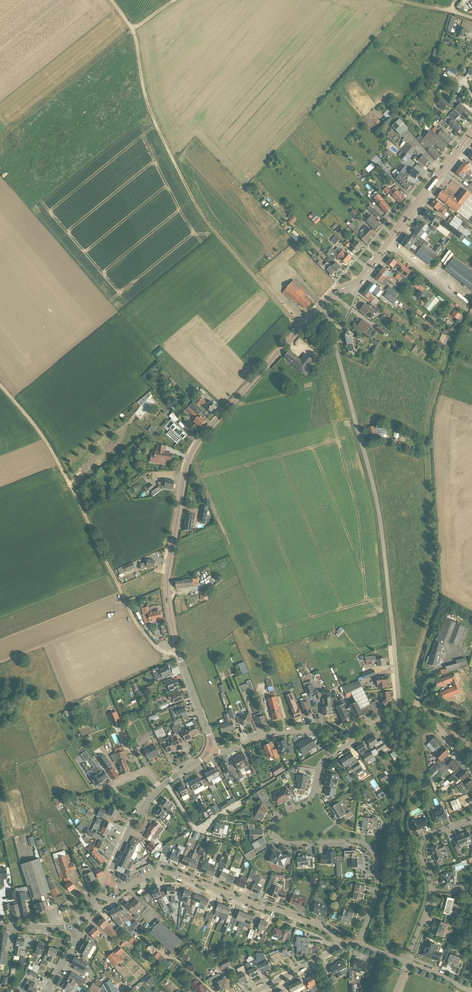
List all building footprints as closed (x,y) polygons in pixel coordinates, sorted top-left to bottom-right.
[(449,71),(456,75),(454,78),(457,79),(460,74),(450,68),(450,69),(448,67),(445,72),(447,74),(449,71)] [(443,111),(448,105),(441,99),(437,104),(440,106),(439,108),(443,111)] [(471,114),(460,104),(455,110),(467,120),(471,114)] [(390,114),(393,111),(390,108),(384,114),(388,119),(392,115),(390,114)] [(462,129),(454,122),(461,115),(455,110),(446,120),(445,120),(445,121),(458,133),(462,129)] [(408,129),(400,119),(392,125),(400,135),(408,129)] [(453,140),(452,139),(447,135),(445,133),(443,130),(445,128),(447,130),(450,126),(443,119),(433,130),(437,135),(448,145),(453,140)] [(424,138),(434,147),(436,145),(444,152),(448,146),(431,131),(429,133),(424,138)] [(432,149),(434,147),(424,138),(420,142),(428,151),(432,155),(437,161),(441,156),(432,149)] [(404,153),(409,157),(413,153),(415,150),(410,145),(409,146),(407,144),(401,150),(404,153)] [(423,155),(419,152),(415,150),(413,153),(417,156),(414,159),(425,167),(429,161),(426,159),(427,158),(423,155)] [(409,157),(404,153),(400,157),(405,162),(409,157)] [(365,169),(369,173),(376,167),(373,163),(365,169)] [(460,168),(470,176),(471,174),(469,172),(468,172),(467,171),(470,167),(464,163),(460,168)] [(420,173),(413,168),(411,171),(409,170),(409,169),(405,166),(403,169),(409,174),(415,179),(420,173)] [(471,177),(470,176),(460,168),(456,174),(465,181),(467,178),(470,180),(471,177)] [(407,190),(412,186),(412,185),(412,186),(401,175),(401,174),(398,172),(394,176),(396,179),(396,180),(396,179),(407,190)] [(405,199),(398,191),(401,188),(398,185),(394,188),(392,190),(391,189),(390,189),(387,186),(386,188),(383,190),(387,194),(389,192),(400,203),(405,199)] [(470,194),(464,190),(457,200),(451,196),(451,197),(446,203),(445,204),(457,212),(469,221),(471,224),(471,196),(470,194)] [(443,191),(442,192),(438,197),(446,203),(451,197),(443,191)] [(387,214),(389,212),(392,209),(384,201),(377,192),(371,196),(380,205),(379,206),(387,214)] [(431,206),(438,211),(439,208),(442,211),(441,212),(444,214),(447,210),(435,201),(431,206)] [(377,219),(381,216),(376,212),(370,206),(367,208),(373,214),(377,219)] [(350,213),(355,218),(359,215),(354,210),(350,213)] [(431,210),(430,211),(429,212),(427,211),(426,213),(425,213),(424,214),(424,215),(423,216),(431,222),(434,218),(435,217),(439,220),(441,217),(431,210)] [(314,213),(311,216),(309,217),(311,219),(314,222),(316,224),(321,220),(318,218),(316,215),(314,213)] [(294,216),(290,220),(288,222),(291,225),(297,219),(294,216)] [(447,223),(463,234),(468,238),(471,233),(460,225),(463,222),(456,216),(452,222),(449,220),(447,223)] [(367,221),(376,231),(381,226),(375,221),(371,217),(367,221)] [(418,222),(416,226),(424,232),(429,227),(423,222),(421,225),(418,222)] [(463,234),(447,223),(446,222),(443,226),(460,238),(463,234)] [(365,243),(374,234),(367,226),(363,230),(365,231),(361,235),(359,233),(360,232),(351,223),(348,226),(365,243)] [(424,232),(416,226),(413,229),(416,231),(414,234),(420,238),(421,237),(422,238),(420,241),(425,245),(428,247),(430,244),(427,242),(424,240),(428,235),(424,232)] [(340,240),(335,236),(331,241),(335,245),(340,240)] [(417,239),(416,241),(408,236),(402,244),(430,266),(438,255),(417,239)] [(350,250),(355,254),(357,251),(362,246),(355,239),(350,245),(353,248),(350,250)] [(338,248),(335,251),(333,253),(346,264),(352,258),(347,253),(346,253),(343,250),(342,251),(338,248)] [(313,259),(320,266),(322,264),(321,263),(320,261),(319,260),(315,257),(313,259)] [(471,291),(471,271),(454,257),(445,270),(471,291)] [(391,258),(387,264),(393,268),(396,265),(401,269),(399,271),(407,277),(411,272),(395,260),(394,261),(391,258)] [(342,268),(334,260),(332,261),(329,264),(338,273),(340,271),(339,270),(342,268)] [(327,262),(324,266),(323,266),(332,275),(335,273),(336,275),(338,273),(329,264),(327,262)] [(380,273),(390,281),(391,279),(389,277),(388,277),(387,276),(390,272),(384,268),(380,273)] [(388,283),(390,281),(380,273),(375,279),(381,283),(384,279),(386,280),(385,281),(388,283)] [(308,308),(313,303),(314,302),(306,295),(309,292),(296,279),(284,291),(297,303),(300,300),(308,308)] [(377,287),(372,283),(367,289),(373,293),(377,296),(376,295),(378,292),(379,293),(381,290),(377,287)] [(425,289),(417,283),(414,287),(422,293),(425,289)] [(396,298),(399,294),(389,287),(386,291),(388,292),(390,294),(396,298)] [(370,296),(373,293),(367,289),(363,295),(368,299),(372,302),(375,299),(370,296)] [(397,299),(396,298),(390,294),(388,292),(385,297),(394,304),(397,299)] [(430,300),(436,305),(440,300),(433,296),(432,297),(430,299),(430,300)] [(370,303),(368,306),(365,304),(360,311),(370,318),(372,319),(379,310),(370,303)] [(391,320),(394,316),(385,310),(383,313),(391,320)] [(451,315),(458,320),(462,315),(455,310),(451,315)] [(383,315),(380,319),(385,322),(386,323),(389,320),(387,319),(387,318),(388,317),(384,314),(383,316),(383,315)] [(395,315),(394,316),(391,320),(396,323),(400,319),(395,315)] [(374,329),(363,320),(358,326),(369,335),(374,329)] [(379,326),(375,330),(383,336),(386,332),(379,326)] [(353,337),(355,334),(349,330),(345,335),(349,352),(355,356),(358,350),(355,348),(353,337)] [(405,337),(412,343),(414,340),(407,335),(405,337)] [(310,359),(311,358),(307,354),(301,361),(290,351),(285,357),(306,375),(309,371),(307,369),(314,362),(310,359)] [(202,398),(199,402),(212,414),(218,407),(211,401),(209,404),(202,398)] [(202,412),(199,408),(193,402),(189,407),(186,410),(191,414),(196,419),(194,421),(200,427),(206,421),(199,416),(202,412)] [(176,422),(179,419),(173,412),(170,415),(176,422)] [(187,434),(175,423),(170,429),(171,430),(168,433),(178,442),(175,445),(176,446),(182,439),(183,439),(182,440),(183,440),(187,434)] [(378,437),(377,435),(380,434),(380,435),(382,438),(382,437),(386,434),(387,434),(385,428),(383,429),(382,427),(376,429),(375,426),(368,428),(370,437),(371,440),(378,437)] [(165,453),(166,447),(159,446),(158,452),(156,452),(155,461),(162,462),(161,464),(166,465),(166,461),(172,462),(173,454),(165,453)] [(152,494),(152,495),(153,497),(163,489),(173,491),(175,482),(166,480),(158,483),(159,487),(152,492),(152,493),(151,493),(152,494)] [(147,488),(146,486),(144,489),(147,493),(154,487),(152,484),(147,488)] [(200,521),(207,522),(209,507),(202,506),(200,521)] [(186,515),(184,530),(192,531),(195,516),(186,515)] [(147,564),(144,564),(140,563),(139,569),(143,570),(144,567),(151,568),(151,567),(155,568),(156,562),(148,560),(147,564)] [(133,562),(118,569),(121,574),(135,568),(133,562)] [(176,589),(181,588),(184,588),(197,586),(196,580),(193,580),(193,579),(184,580),(175,581),(176,589)] [(160,611),(150,613),(148,608),(143,609),(146,623),(162,619),(160,611)] [(445,619),(438,638),(438,639),(441,640),(449,643),(456,624),(456,623),(445,619)] [(449,643),(462,647),(469,629),(465,627),(456,624),(449,643)] [(441,653),(444,644),(440,643),(441,640),(438,639),(438,638),(437,638),(436,642),(433,650),(434,651),(433,654),(432,653),(430,657),(432,658),(430,665),(437,667),(438,664),(439,664),(441,656),(439,656),(440,652),(441,653)] [(386,666),(385,659),(378,660),(377,656),(365,658),(366,662),(367,662),(367,665),(378,664),(378,667),(386,666)] [(456,662),(456,664),(458,669),(468,666),(466,659),(456,662)] [(159,667),(155,669),(157,673),(156,674),(158,679),(166,676),(167,678),(174,675),(172,669),(170,670),(169,666),(160,669),(159,667)] [(364,679),(375,675),(373,670),(362,674),(364,679)] [(458,694),(461,692),(460,689),(459,687),(458,683),(454,674),(436,681),(438,687),(452,682),(453,684),(454,687),(440,692),(443,700),(448,697),(458,694)] [(388,688),(387,684),(389,684),(389,681),(389,680),(389,678),(388,677),(388,676),(377,678),(378,685),(379,689),(388,688)] [(175,681),(174,678),(164,682),(166,686),(168,685),(170,691),(175,689),(175,688),(179,687),(176,680),(175,681)] [(240,687),(243,694),(254,689),(251,680),(247,682),(247,684),(240,687)] [(362,687),(359,681),(343,687),(346,694),(351,692),(362,687)] [(371,716),(372,716),(376,714),(374,711),(376,710),(372,704),(371,705),(362,687),(351,692),(353,696),(356,703),(363,717),(369,713),(371,716)] [(306,692),(308,696),(309,698),(318,694),(316,688),(306,692)] [(184,700),(181,693),(176,695),(175,692),(168,694),(170,701),(174,699),(175,703),(184,700)] [(391,698),(390,692),(383,693),(383,698),(381,701),(386,706),(389,702),(389,701),(389,699),(390,699),(390,698),(391,698)] [(282,719),(279,708),(276,697),(275,693),(268,695),(274,721),(282,719)] [(292,693),(287,695),(296,719),(302,717),(299,709),(298,710),(292,693)] [(314,709),(309,698),(308,696),(304,698),(306,703),(302,704),(307,716),(313,714),(311,710),(314,709)] [(324,716),(331,715),(330,711),(332,711),(331,707),(331,698),(323,699),(323,708),(324,716)] [(349,717),(344,705),(346,704),(343,698),(339,700),(342,706),(337,708),(343,721),(350,718),(349,717)] [(175,708),(179,716),(188,713),(186,708),(187,707),(185,702),(177,705),(178,707),(175,708)] [(451,709),(463,715),(465,712),(466,708),(456,703),(454,702),(451,709)] [(357,719),(363,717),(356,703),(351,706),(357,719)] [(122,724),(117,712),(110,715),(114,727),(122,724)] [(240,724),(242,723),(244,726),(251,723),(250,721),(253,720),(250,712),(237,717),(240,724)] [(261,713),(254,716),(257,723),(258,723),(260,726),(266,723),(263,716),(262,717),(261,713)] [(227,723),(220,726),(223,734),(223,733),(228,731),(229,732),(236,730),(233,721),(231,722),(229,714),(225,715),(227,723)] [(187,728),(188,729),(192,737),(199,734),(196,728),(198,726),(195,720),(193,722),(194,725),(187,728)] [(188,729),(182,732),(186,742),(193,738),(192,737),(188,729)] [(181,745),(176,734),(175,734),(169,737),(171,741),(175,749),(181,745)] [(378,743),(375,737),(368,742),(372,747),(374,746),(378,752),(382,749),(384,752),(388,749),(384,744),(381,746),(381,744),(379,745),(378,743)] [(436,750),(438,753),(442,749),(439,746),(442,743),(436,737),(430,743),(427,746),(434,752),(436,750)] [(304,755),(317,747),(311,738),(306,742),(305,740),(297,745),(304,755)] [(175,749),(171,741),(164,744),(169,753),(176,750),(175,749)] [(288,747),(286,741),(278,743),(281,751),(287,749),(288,753),(294,752),(292,745),(288,747)] [(269,759),(273,757),(274,760),(281,757),(277,749),(274,750),(273,747),(272,748),(271,744),(264,746),(265,749),(263,750),(265,755),(267,754),(269,759)] [(367,750),(364,744),(357,749),(366,762),(375,757),(371,752),(366,755),(364,752),(367,750)] [(116,754),(123,774),(123,775),(130,773),(128,765),(127,765),(125,760),(128,759),(126,750),(125,750),(124,746),(115,750),(117,754),(116,754)] [(159,755),(155,746),(145,751),(148,759),(154,756),(154,757),(159,755)] [(437,762),(441,767),(446,762),(443,760),(450,754),(444,747),(442,749),(438,753),(436,755),(440,760),(437,762)] [(91,758),(87,751),(81,755),(86,762),(91,758)] [(244,754),(239,757),(240,759),(243,766),(244,768),(246,772),(250,770),(252,773),(256,771),(252,764),(250,765),(244,754)] [(350,764),(355,771),(357,775),(364,771),(359,763),(358,764),(356,760),(352,754),(346,757),(350,764)] [(246,772),(244,768),(243,766),(240,759),(239,757),(233,760),(240,772),(237,774),(238,775),(240,780),(244,777),(242,774),(246,772)] [(350,764),(346,757),(341,761),(345,768),(346,767),(348,770),(348,771),(350,774),(355,771),(350,764)] [(446,762),(441,767),(439,769),(445,774),(451,768),(454,772),(460,766),(454,760),(449,765),(446,762)] [(230,775),(232,778),(238,775),(237,774),(233,765),(230,766),(228,762),(222,765),(227,775),(229,775),(230,775)] [(111,765),(109,767),(108,766),(105,768),(107,771),(114,780),(119,777),(115,770),(111,765)] [(108,778),(102,768),(100,770),(97,766),(91,770),(93,774),(90,776),(96,786),(103,781),(108,778)] [(272,771),(275,777),(284,772),(280,766),(272,771)] [(211,772),(215,780),(220,777),(221,779),(224,778),(221,772),(218,774),(216,769),(215,769),(214,769),(212,770),(212,771),(211,772)] [(450,783),(454,780),(456,783),(461,779),(463,781),(469,775),(465,771),(462,773),(459,770),(460,770),(459,770),(448,780),(450,783)] [(215,780),(211,772),(209,772),(206,773),(206,774),(205,774),(208,779),(205,781),(208,786),(209,788),(214,785),(212,781),(215,780)] [(325,795),(334,797),(339,776),(327,773),(324,786),(327,787),(325,795)] [(303,776),(298,775),(296,783),(298,783),(297,789),(305,791),(307,783),(308,783),(309,777),(303,776)] [(208,786),(205,781),(203,782),(200,777),(199,778),(196,779),(195,780),(199,788),(204,785),(205,788),(208,786)] [(441,778),(436,782),(440,786),(444,782),(441,778)] [(199,788),(195,780),(193,781),(190,782),(191,782),(190,783),(192,788),(189,789),(192,795),(194,798),(197,796),(194,791),(199,788)] [(432,785),(432,783),(430,780),(421,783),(423,788),(432,785)] [(465,785),(464,783),(458,786),(463,795),(470,791),(471,790),(471,781),(465,785)] [(192,795),(189,789),(187,791),(184,786),(183,787),(183,786),(180,788),(179,789),(183,797),(188,794),(190,796),(192,795)] [(277,801),(279,805),(289,800),(288,796),(291,795),(287,788),(274,794),(276,798),(274,799),(275,802),(277,801)] [(267,795),(263,789),(257,792),(262,799),(267,795)] [(470,801),(468,801),(469,804),(471,803),(471,796),(469,797),(468,794),(462,797),(463,801),(469,799),(470,801)] [(165,807),(164,810),(168,813),(170,811),(169,810),(173,804),(165,798),(161,804),(165,807)] [(268,808),(269,805),(264,802),(262,806),(259,810),(260,810),(258,812),(256,817),(255,818),(259,820),(259,819),(263,821),(266,816),(265,816),(266,814),(267,814),(269,810),(267,809),(268,808)] [(334,807),(331,808),(336,816),(338,814),(341,818),(344,816),(346,820),(353,816),(350,812),(347,814),(340,803),(334,806),(334,807)] [(216,804),(210,808),(215,815),(220,812),(216,804)] [(433,814),(436,823),(447,819),(442,806),(438,808),(439,811),(433,814)] [(107,812),(100,809),(97,815),(103,818),(104,815),(107,816),(111,818),(111,817),(115,818),(118,812),(111,808),(109,813),(107,812)] [(170,815),(168,813),(164,810),(161,808),(157,814),(159,816),(158,818),(166,824),(167,821),(166,820),(170,815)] [(372,829),(373,828),(381,829),(382,822),(378,822),(378,819),(378,818),(373,817),(373,819),(369,818),(363,818),(362,828),(368,829),(368,828),(372,829)] [(98,825),(110,830),(112,824),(106,821),(105,821),(97,818),(95,824),(98,825)] [(410,823),(412,827),(411,828),(412,831),(413,831),(414,832),(421,829),(421,828),(428,825),(426,818),(418,821),(418,820),(410,823)] [(165,829),(156,822),(154,826),(152,825),(149,830),(150,831),(146,837),(150,841),(152,839),(155,842),(158,839),(159,839),(160,838),(160,837),(160,836),(160,835),(165,829)] [(219,828),(223,830),(225,826),(216,822),(212,831),(217,833),(219,828)] [(107,836),(110,830),(98,825),(95,833),(99,836),(104,840),(105,837),(106,837),(107,836)] [(95,840),(103,844),(105,840),(104,840),(99,836),(95,833),(88,828),(85,833),(91,838),(95,840)] [(250,830),(250,840),(255,849),(267,843),(264,838),(263,838),(263,835),(264,830),(250,830)] [(471,840),(471,839),(471,838),(471,835),(470,835),(469,832),(464,834),(463,833),(460,834),(460,835),(456,837),(457,840),(454,841),(456,846),(457,845),(459,847),(461,846),(471,841),(471,840)] [(127,848),(134,852),(138,844),(141,842),(142,841),(140,841),(137,839),(136,843),(132,841),(130,845),(129,844),(127,848)] [(95,840),(93,844),(98,849),(100,850),(102,851),(105,845),(103,844),(95,840)] [(157,851),(160,849),(157,846),(157,847),(150,842),(145,848),(151,853),(152,854),(157,851)] [(86,848),(99,865),(104,861),(96,851),(98,849),(93,844),(92,843),(86,848)] [(436,862),(438,861),(438,862),(439,862),(440,862),(440,863),(440,862),(441,862),(442,862),(442,861),(442,860),(444,859),(441,853),(446,851),(444,844),(439,846),(431,848),(436,862)] [(186,845),(185,848),(183,855),(182,856),(185,857),(182,864),(189,867),(194,854),(191,853),(190,857),(191,857),(190,859),(187,857),(191,846),(186,845)] [(165,846),(160,849),(157,851),(162,853),(162,854),(169,856),(172,848),(171,848),(166,846),(165,846)] [(181,854),(183,855),(185,848),(179,846),(178,849),(176,854),(173,853),(170,859),(177,862),(180,856),(181,854)] [(198,854),(204,856),(207,849),(201,846),(198,854)] [(41,856),(49,854),(47,848),(43,849),(43,850),(39,852),(41,856)] [(134,862),(135,860),(131,859),(134,852),(127,848),(119,866),(127,869),(127,868),(128,869),(132,866),(134,862)] [(245,855),(249,861),(257,856),(253,850),(245,855)] [(269,862),(275,864),(274,864),(275,864),(279,866),(285,868),(285,867),(289,858),(289,857),(288,857),(283,855),(279,853),(278,854),(273,852),(273,851),(273,852),(269,861),(269,862)] [(353,851),(345,852),(345,858),(352,858),(353,858),(353,869),(358,868),(358,865),(363,865),(362,855),(359,855),(359,854),(359,853),(358,853),(358,852),(357,852),(356,852),(356,851),(355,851),(353,852),(353,851)] [(195,852),(194,854),(189,867),(196,870),(199,862),(194,860),(194,859),(195,859),(198,853),(195,852)] [(337,864),(338,877),(342,877),(341,856),(336,857),(336,852),(327,852),(327,856),(321,856),(322,864),(328,864),(337,864)] [(74,884),(69,877),(70,877),(68,872),(75,869),(76,867),(73,862),(68,864),(67,861),(70,860),(68,854),(57,858),(64,879),(66,878),(67,881),(69,883),(65,886),(70,892),(76,888),(73,885),(74,884)] [(314,867),(313,857),(307,858),(307,855),(303,856),(303,854),(299,854),(299,857),(297,857),(298,863),(303,863),(303,866),(310,865),(310,867),(314,867)] [(88,859),(95,868),(97,871),(95,872),(98,878),(104,875),(103,872),(101,869),(98,866),(91,856),(88,859)] [(212,864),(208,863),(210,860),(207,858),(204,865),(201,872),(208,874),(210,868),(212,864)] [(48,885),(40,859),(21,865),(30,893),(32,899),(41,896),(51,893),(48,885)] [(223,864),(221,868),(220,870),(223,871),(224,868),(225,869),(228,860),(227,860),(224,859),(223,864)] [(216,870),(218,867),(219,863),(216,862),(215,865),(212,864),(210,868),(208,874),(214,877),(217,870),(216,870)] [(82,877),(85,876),(88,883),(95,879),(90,869),(90,870),(89,867),(85,869),(85,868),(82,870),(79,871),(82,877)] [(231,870),(229,875),(226,881),(233,884),(235,877),(235,878),(236,876),(239,877),(242,870),(237,868),(236,872),(231,870)] [(256,871),(253,880),(256,881),(252,891),(259,894),(262,888),(258,886),(261,878),(256,876),(258,872),(256,871)] [(220,879),(226,881),(229,875),(223,872),(220,879)] [(443,884),(444,889),(454,887),(453,883),(455,883),(454,877),(453,872),(444,874),(445,875),(442,876),(443,880),(443,881),(443,883),(443,884)] [(273,873),(267,887),(272,889),(273,886),(277,878),(284,879),(285,875),(277,874),(277,875),(273,873)] [(247,883),(248,880),(244,878),(245,877),(242,876),(240,880),(238,886),(245,889),(247,883)] [(357,901),(361,902),(362,899),(364,899),(365,894),(363,894),(363,891),(364,891),(365,886),(361,885),(356,884),(356,885),(351,884),(350,888),(352,889),(351,894),(354,894),(353,899),(357,900),(357,901)] [(287,893),(283,891),(280,890),(280,889),(273,886),(272,889),(269,895),(277,898),(278,896),(285,899),(287,893)] [(163,897),(161,893),(159,888),(151,891),(152,892),(148,894),(149,896),(148,896),(151,901),(150,901),(158,898),(164,912),(169,910),(163,897)] [(16,890),(18,902),(21,917),(28,916),(25,900),(31,899),(30,893),(29,893),(29,891),(23,892),(22,889),(16,890)] [(15,890),(8,892),(10,900),(17,898),(15,890)] [(185,917),(186,915),(189,906),(190,905),(188,904),(189,900),(192,893),(186,891),(184,894),(185,895),(184,898),(183,902),(186,903),(184,908),(181,907),(180,911),(182,912),(181,915),(185,917)] [(291,901),(290,903),(300,907),(301,906),(305,907),(308,899),(304,897),(304,898),(299,896),(300,893),(299,892),(296,891),(295,891),(295,892),(293,897),(291,898),(291,899),(291,901)] [(200,903),(203,897),(196,895),(193,901),(194,901),(192,905),(196,906),(197,902),(200,903)] [(39,914),(43,912),(43,911),(46,910),(41,896),(32,899),(36,909),(35,909),(36,913),(38,912),(39,912),(39,913),(39,912),(39,914)] [(203,897),(200,903),(199,906),(203,908),(202,908),(206,910),(207,906),(210,900),(203,897)] [(446,917),(453,919),(455,911),(451,911),(454,899),(448,898),(447,901),(443,900),(441,910),(445,911),(444,914),(446,914),(446,917)] [(129,903),(125,906),(135,915),(143,906),(136,899),(131,905),(129,903)] [(20,918),(17,902),(9,904),(5,905),(6,910),(11,909),(10,907),(12,906),(14,919),(20,918)] [(329,907),(316,902),(313,909),(315,910),(314,912),(318,914),(321,915),(325,917),(329,907)] [(223,913),(226,906),(219,904),(217,911),(223,913)] [(131,927),(133,930),(138,926),(140,924),(136,920),(132,924),(129,921),(134,918),(128,913),(121,906),(116,908),(123,921),(120,922),(122,925),(124,924),(126,926),(127,925),(129,928),(131,927)] [(193,907),(189,906),(186,915),(188,916),(192,918),(194,915),(190,913),(193,907)] [(226,914),(229,915),(232,909),(226,906),(223,913),(221,917),(225,918),(226,914)] [(123,921),(116,908),(110,911),(114,919),(129,934),(133,930),(131,927),(129,928),(127,925),(126,926),(124,924),(122,925),(120,922),(123,921)] [(196,916),(202,918),(204,911),(198,909),(196,916)] [(238,937),(243,926),(247,915),(240,912),(238,918),(232,916),(232,918),(228,927),(228,928),(233,930),(237,920),(241,921),(238,927),(239,928),(235,936),(238,937)] [(355,923),(357,917),(353,916),(354,914),(349,912),(347,917),(343,915),(342,917),(342,918),(340,923),(344,925),(345,923),(351,925),(353,922),(355,923)] [(247,915),(243,926),(250,929),(251,925),(254,917),(247,915)] [(108,926),(110,924),(104,918),(98,923),(111,936),(115,940),(119,936),(115,931),(114,932),(108,926)] [(173,953),(178,946),(182,942),(158,920),(148,931),(152,935),(173,953)] [(269,923),(262,920),(259,928),(257,933),(260,934),(262,930),(266,931),(269,923)] [(448,925),(436,920),(434,924),(432,928),(434,929),(432,934),(437,936),(437,935),(443,937),(447,928),(446,928),(448,925)] [(98,936),(101,933),(96,928),(90,933),(95,939),(95,938),(98,942),(101,940),(98,936)] [(275,929),(273,935),(281,938),(280,941),(285,942),(289,932),(284,930),(284,932),(275,929)] [(16,946),(14,956),(20,957),(22,947),(23,947),(25,939),(17,937),(16,946)] [(128,942),(134,947),(138,942),(132,937),(128,942)] [(310,939),(297,937),(297,943),(297,946),(297,951),(302,951),(302,954),(303,954),(303,953),(307,954),(308,948),(309,948),(309,947),(306,947),(306,944),(309,944),(310,939)] [(85,940),(82,946),(91,951),(94,946),(96,947),(97,945),(92,940),(91,943),(85,940)] [(442,954),(435,951),(437,945),(432,944),(432,942),(432,941),(431,941),(430,941),(429,942),(428,942),(426,947),(425,947),(422,955),(432,959),(432,958),(440,961),(442,954)] [(35,953),(33,953),(32,957),(38,959),(39,955),(42,956),(45,946),(38,944),(36,951),(35,953)] [(88,957),(91,951),(82,946),(79,952),(84,955),(82,958),(88,961),(89,958),(88,957)] [(107,957),(115,966),(122,960),(119,956),(124,952),(120,946),(107,957)] [(50,948),(48,954),(51,955),(49,962),(52,963),(55,957),(57,950),(50,948)] [(290,956),(287,950),(280,953),(280,952),(271,957),(273,960),(272,960),(273,961),(274,960),(276,963),(283,959),(284,960),(290,956)] [(261,957),(255,960),(258,965),(260,964),(261,965),(264,971),(271,968),(268,961),(264,955),(261,957)] [(450,960),(448,965),(453,967),(454,965),(457,966),(456,967),(461,969),(462,966),(463,966),(462,965),(464,961),(461,960),(462,959),(451,955),(449,960),(450,960)] [(90,966),(88,965),(76,958),(72,964),(78,967),(76,971),(85,975),(87,972),(88,972),(90,968),(90,966)] [(227,959),(220,963),(223,969),(231,965),(227,959)] [(258,965),(255,960),(252,961),(249,963),(246,964),(249,971),(252,978),(259,974),(256,968),(255,967),(258,965)] [(347,969),(347,968),(347,967),(346,966),(348,965),(348,964),(347,962),(346,962),(345,963),(344,960),(330,967),(334,974),(335,974),(337,978),(339,976),(342,975),(346,973),(348,973),(348,968),(347,969)] [(361,962),(361,963),(356,961),(353,968),(356,969),(355,972),(360,973),(361,971),(365,972),(368,964),(361,961),(361,962)] [(248,980),(244,973),(246,972),(243,966),(237,969),(240,975),(237,976),(241,984),(248,980)] [(38,974),(37,973),(33,971),(31,970),(29,974),(36,978),(38,974)] [(70,979),(76,983),(83,986),(86,981),(77,976),(77,975),(73,972),(69,979),(70,979)] [(227,983),(223,974),(219,976),(220,978),(217,980),(217,981),(214,983),(218,991),(225,987),(224,984),(227,983)] [(148,975),(144,980),(149,985),(154,980),(148,975)] [(312,976),(307,979),(308,982),(306,983),(311,991),(315,991),(316,991),(313,986),(317,984),(312,976)] [(66,981),(62,988),(70,991),(73,987),(74,988),(76,983),(70,979),(68,982),(66,981)] [(32,982),(29,981),(27,984),(30,986),(27,991),(28,991),(36,991),(37,990),(36,989),(38,985),(32,982)] [(107,991),(115,991),(110,981),(104,984),(107,991)] [(203,985),(200,986),(198,981),(191,983),(194,991),(197,989),(198,991),(206,991),(203,985)] [(299,991),(302,990),(303,991),(307,991),(301,981),(295,984),(299,991)] [(93,984),(90,990),(93,991),(99,991),(101,988),(93,984)] [(299,991),(295,984),(289,987),(291,991),(299,991)]
